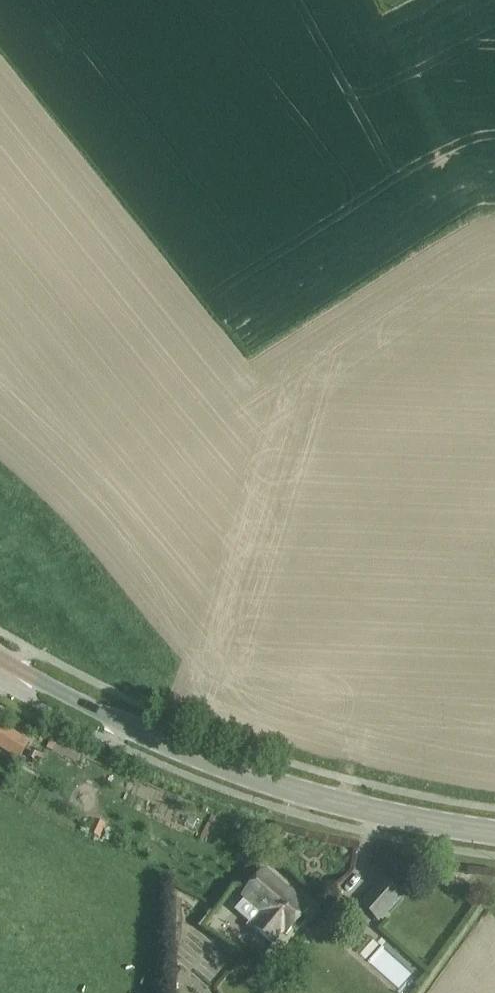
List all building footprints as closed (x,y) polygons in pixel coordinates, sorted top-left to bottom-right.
[(19,757),(22,753),(28,743),(0,727),(0,746),(19,757)] [(273,944),(284,932),(286,933),(291,927),(297,931),(308,918),(303,914),(309,907),(264,868),(251,884),(241,894),(262,913),(251,925),(273,944)] [(455,918),(415,881),(402,895),(384,879),(375,888),(359,906),(376,922),(390,908),(430,945),(455,918)] [(389,936),(369,958),(403,990),(423,969),(389,936)]
